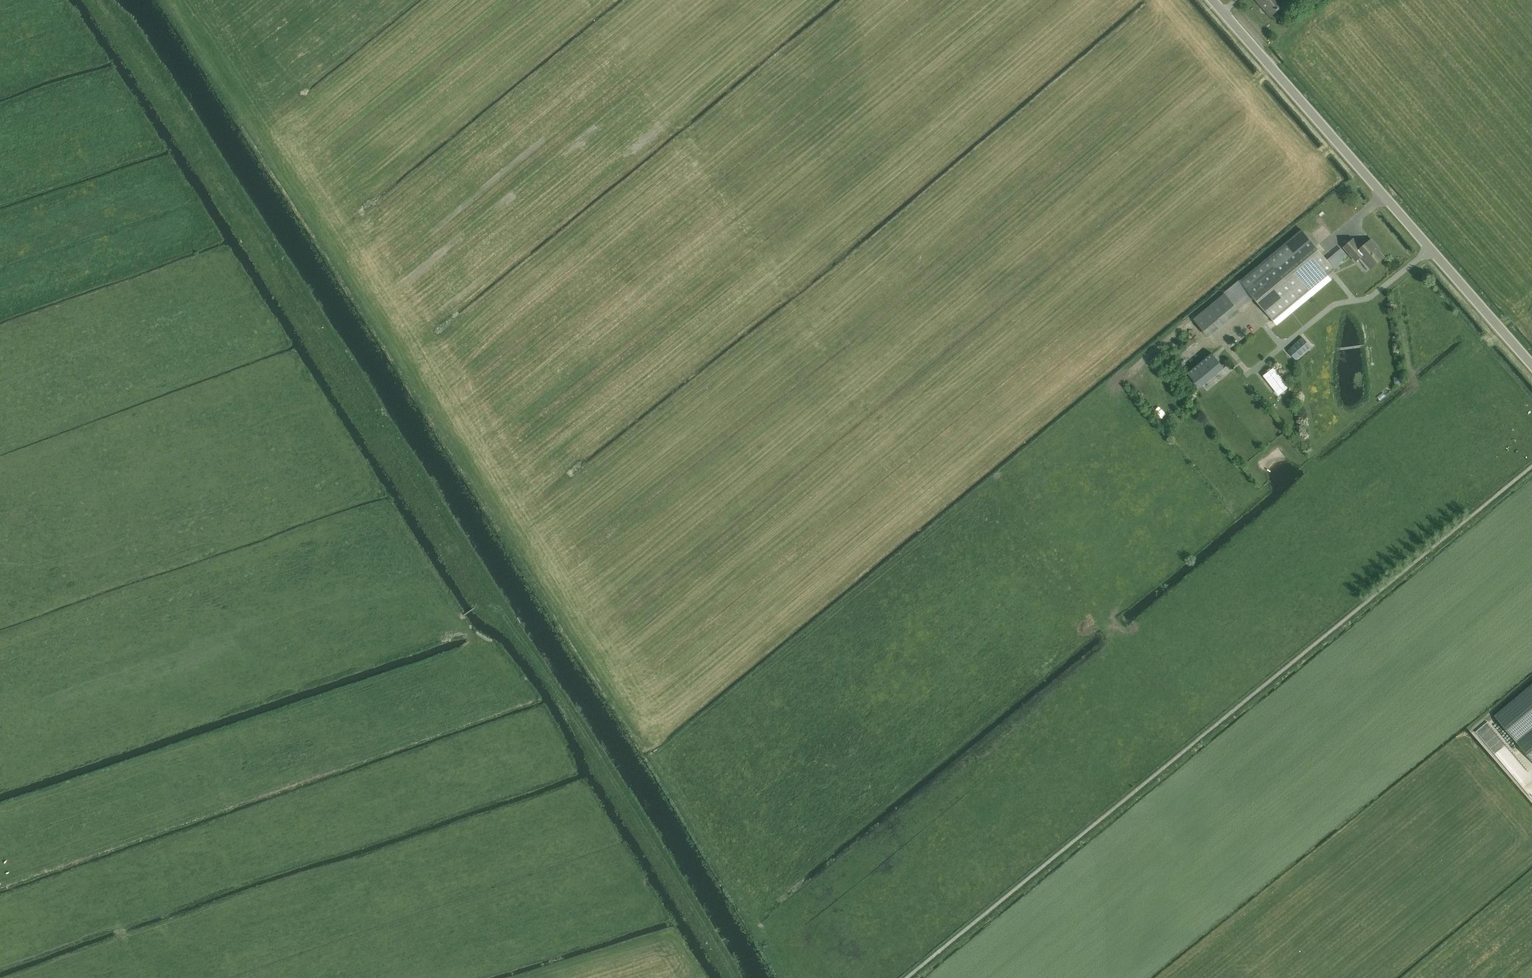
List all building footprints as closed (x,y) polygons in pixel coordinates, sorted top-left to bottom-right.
[(1271,17),(1286,4),(1283,0),(1256,0),(1271,17)] [(1350,219),(1345,224),(1351,229),(1356,225),(1350,219)] [(1336,228),(1319,237),(1325,248),(1342,238),(1336,228)] [(1241,281),(1273,320),(1334,269),(1302,230),(1241,281)] [(1384,257),(1379,251),(1380,250),(1371,239),(1361,248),(1353,239),(1344,247),(1356,261),(1360,257),(1370,269),(1384,257)] [(1225,294),(1194,320),(1207,335),(1238,310),(1225,294)] [(1295,359),(1310,346),(1303,338),(1288,351),(1295,359)] [(1225,368),(1212,353),(1187,373),(1200,388),(1225,368)] [(1150,385),(1158,381),(1151,366),(1142,370),(1150,385)] [(1275,399),(1271,402),(1278,413),(1283,410),(1275,399)] [(1288,424),(1295,419),(1289,411),(1282,417),(1288,424)] [(1496,717),(1531,760),(1531,686),(1496,717)]
